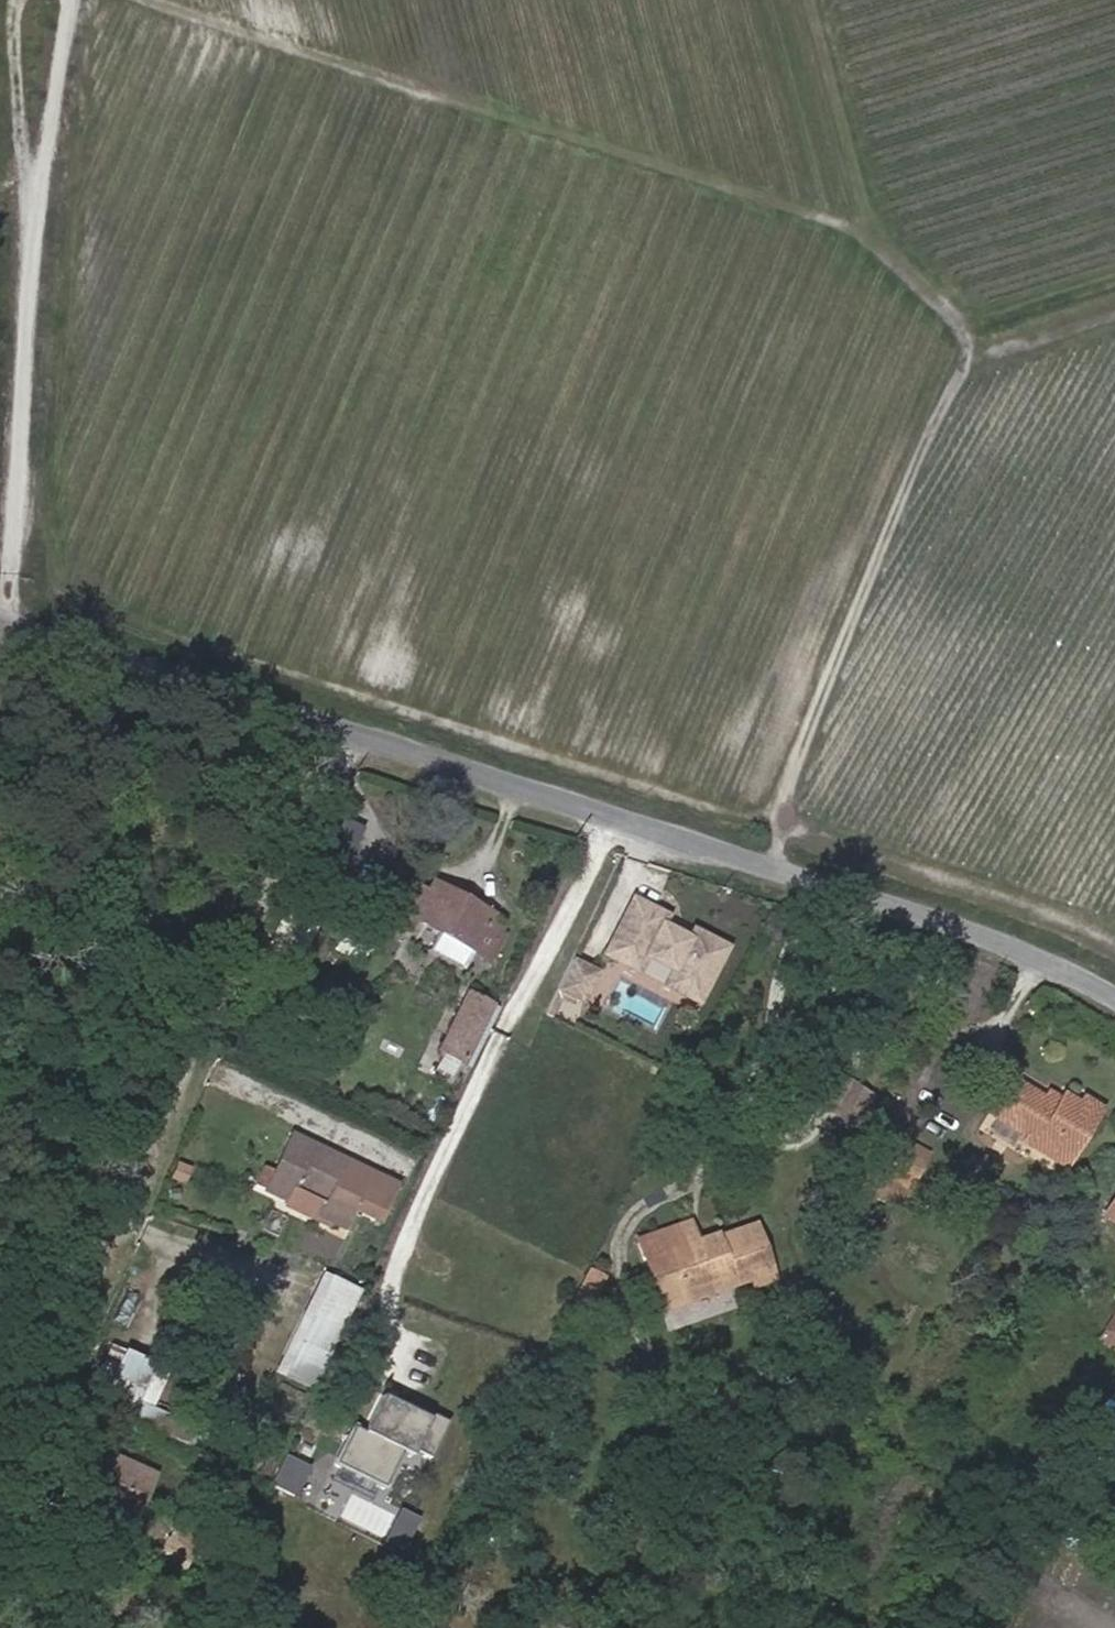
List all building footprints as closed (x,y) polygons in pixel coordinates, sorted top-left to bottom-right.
[(314,851),(348,864),(364,822),(330,809),(314,851)] [(309,936),(334,887),(314,877),(290,926),(309,936)] [(412,917),(441,933),(430,950),(463,969),(473,950),(487,959),(501,932),(487,924),(492,916),(432,881),(427,891),(408,880),(387,917),(406,928),(412,917)] [(627,900),(603,950),(642,967),(649,953),(676,966),(669,981),(703,997),(726,947),(693,932),(689,940),(661,926),(665,919),(627,900)] [(350,921),(334,948),(359,964),(376,936),(350,921)] [(594,970),(569,959),(557,983),(582,995),(594,970)] [(490,1007),(466,996),(438,1054),(462,1065),(490,1007)] [(813,1104),(829,1076),(818,1070),(802,1098),(813,1104)] [(813,1104),(840,1119),(856,1092),(829,1076),(813,1104)] [(1059,1098),(1055,1106),(1042,1098),(1014,1080),(990,1119),(1018,1137),(1016,1140),(1063,1169),(1101,1107),(1082,1095),(1078,1102),(1063,1093),(1059,1098)] [(1042,1098),(1055,1106),(1059,1098),(1047,1090),(1042,1098)] [(856,1092),(840,1119),(851,1126),(867,1098),(856,1092)] [(353,1208),(371,1173),(292,1135),(264,1190),(285,1201),(289,1195),(292,1189),(308,1197),(320,1203),(316,1213),(344,1226),(353,1208)] [(902,1143),(896,1151),(918,1164),(924,1155),(902,1143)] [(918,1164),(896,1151),(888,1166),(909,1178),(918,1164)] [(371,1173),(353,1208),(380,1219),(397,1186),(371,1173)] [(305,1203),(308,1197),(292,1189),(289,1195),(305,1203)] [(1102,1216),(1114,1224),(1114,1195),(1102,1216)] [(714,1285),(716,1291),(749,1279),(746,1271),(766,1263),(752,1225),(696,1245),(687,1221),(637,1239),(645,1261),(655,1257),(665,1284),(676,1279),(682,1297),(714,1285)] [(662,1310),(716,1291),(714,1285),(682,1297),(676,1279),(665,1284),(655,1257),(645,1261),(662,1310)] [(571,1302),(587,1310),(604,1276),(588,1269),(571,1302)] [(283,1377),(309,1389),(356,1291),(332,1280),(283,1377)] [(1114,1334),(1114,1312),(1105,1328),(1114,1334)] [(1095,1342),(1114,1355),(1114,1334),(1105,1328),(1095,1342)] [(102,1369),(139,1383),(148,1359),(111,1345),(102,1369)] [(428,1460),(445,1423),(427,1415),(425,1420),(379,1398),(361,1434),(351,1429),(333,1466),(382,1489),(399,1453),(408,1457),(411,1451),(428,1460)] [(100,1504),(129,1518),(132,1520),(153,1476),(105,1453),(101,1462),(88,1455),(81,1470),(94,1477),(85,1497),(100,1504)] [(129,1518),(100,1504),(92,1520),(121,1534),(129,1518)] [(397,1549),(412,1517),(397,1510),(380,1541),(397,1549)]
